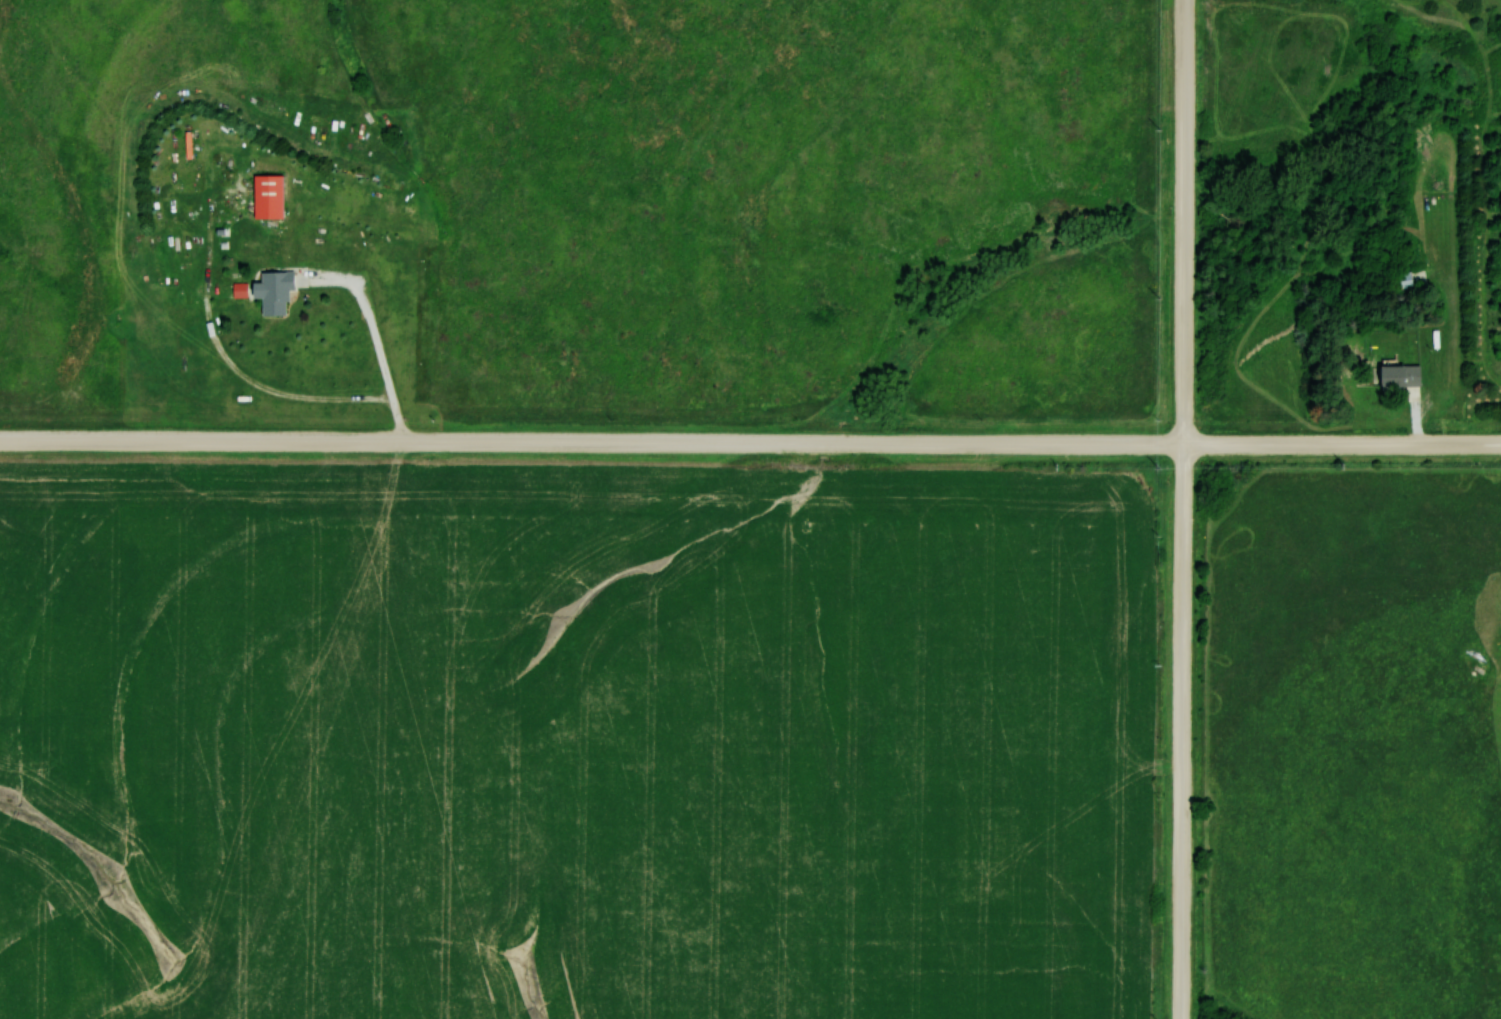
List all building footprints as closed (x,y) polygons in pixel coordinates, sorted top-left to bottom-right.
[(251,175),(251,218),(283,218),(283,175),(251,175)] [(284,315),(284,289),(291,289),(291,271),(258,272),(258,282),(248,283),(248,297),(259,297),(259,316),(284,315)] [(1375,366),(1375,389),(1418,389),(1418,366),(1375,366)]
